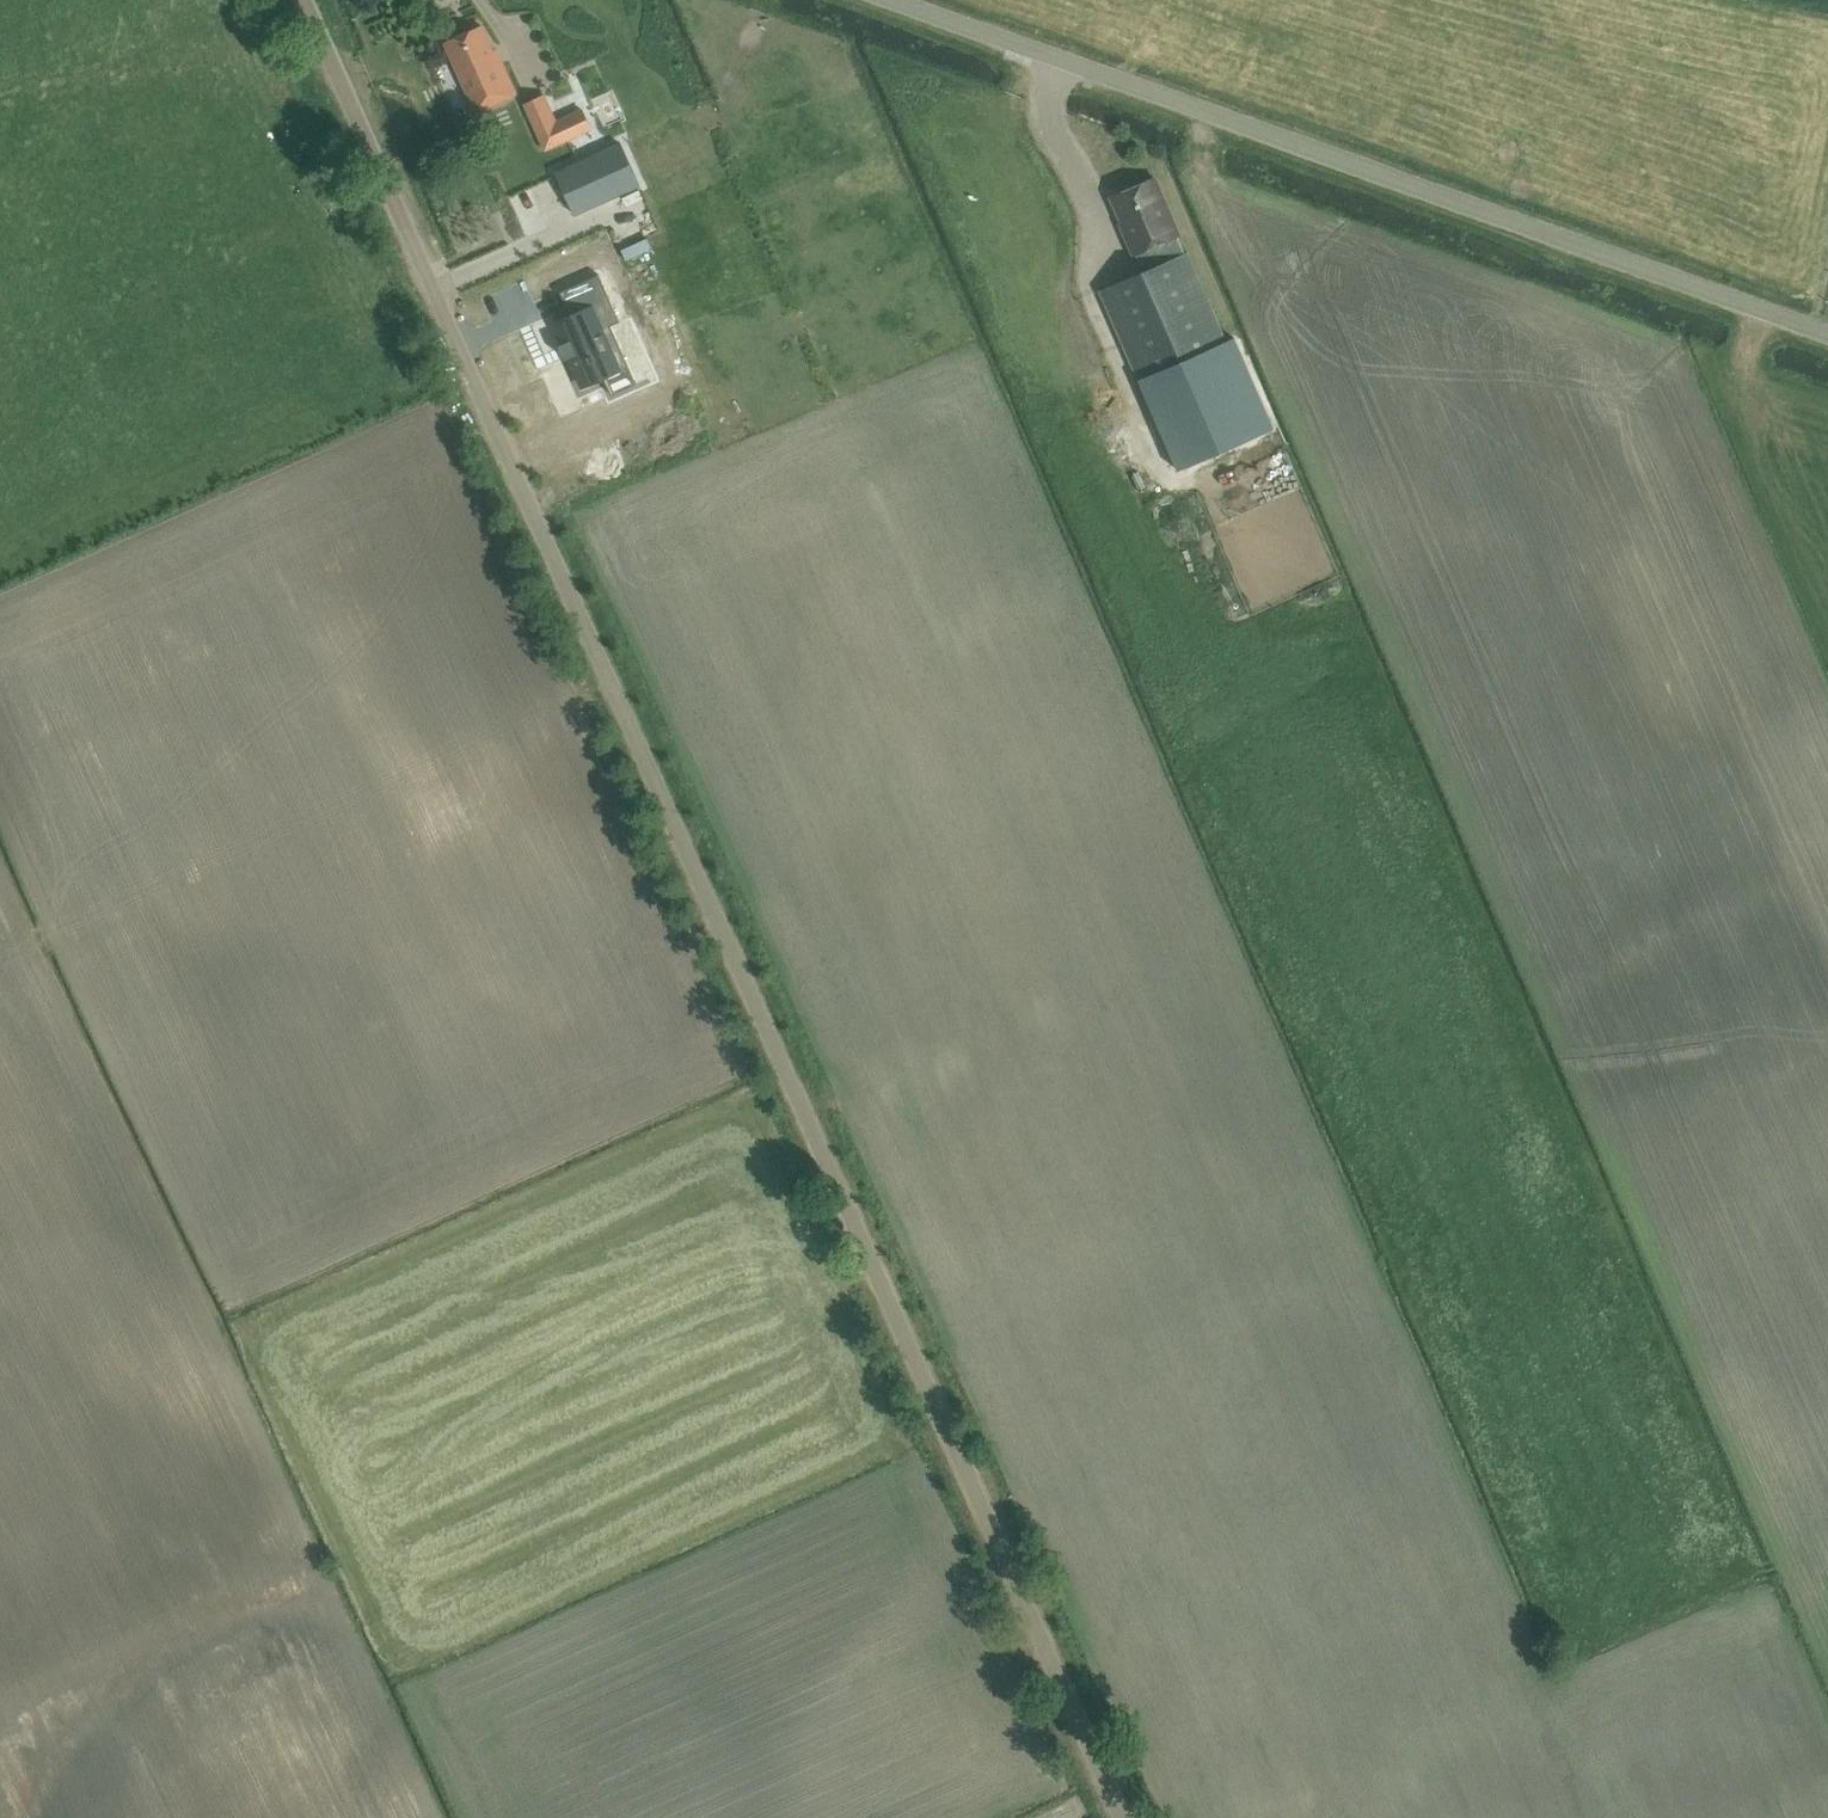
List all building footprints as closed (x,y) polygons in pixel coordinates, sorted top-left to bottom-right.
[(500,62),(483,24),(445,41),(476,109),(517,91),(503,61),(500,62)] [(558,118),(547,93),(524,102),(545,149),(593,129),(583,107),(558,118)] [(621,142),(556,172),(575,215),(640,185),(621,142)] [(1184,252),(1177,235),(1181,233),(1157,177),(1113,196),(1130,234),(1127,235),(1135,253),(1150,247),(1157,264),(1101,288),(1140,379),(1226,341),(1187,251),(1184,252)] [(607,266),(568,282),(578,307),(562,314),(571,335),(568,336),(573,349),(577,348),(589,377),(610,368),(618,386),(644,375),(619,317),(628,313),(607,266)] [(1258,1817),(1292,1817),(1287,1806),(1258,1817)]
